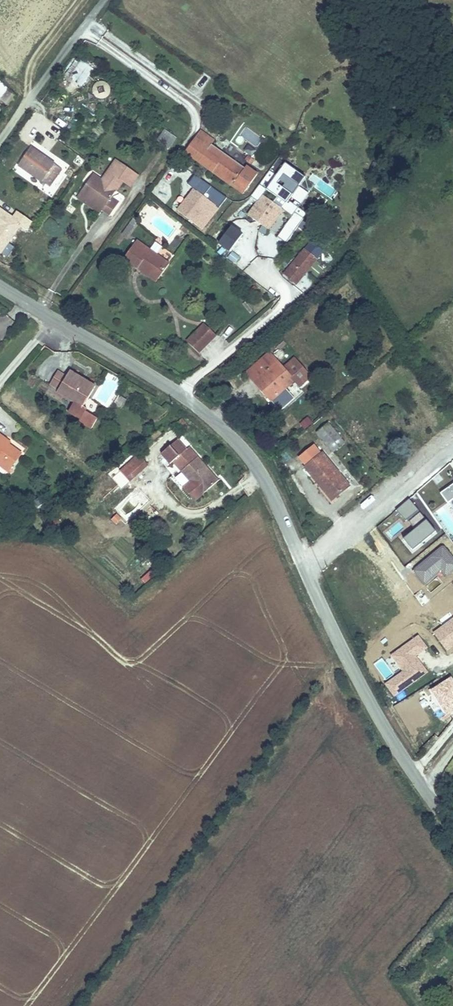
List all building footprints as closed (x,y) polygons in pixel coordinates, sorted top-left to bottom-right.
[(79,83),(88,68),(67,54),(57,69),(79,83)] [(0,84),(0,101),(1,102),(9,93),(0,84)] [(159,124),(152,133),(163,141),(170,132),(159,124)] [(189,153),(196,144),(186,137),(180,146),(189,153)] [(24,144),(12,161),(43,181),(54,164),(24,144)] [(185,167),(200,147),(196,144),(189,153),(181,164),(185,167)] [(189,153),(180,146),(172,157),(181,164),(189,153)] [(231,170),(200,147),(185,167),(217,190),(231,170)] [(115,161),(109,157),(95,176),(101,180),(115,161)] [(259,192),(296,211),(297,208),(289,203),(304,175),(275,160),(259,192)] [(131,173),(115,161),(101,180),(95,176),(87,170),(73,188),(96,205),(104,211),(114,198),(105,192),(116,177),(123,182),(131,173)] [(231,170),(217,190),(232,200),(246,181),(231,170)] [(321,180),(315,189),(332,201),(339,191),(321,180)] [(292,197),(300,204),(308,194),(300,187),(292,197)] [(96,205),(73,188),(70,194),(93,210),(96,205)] [(246,217),(269,232),(283,210),(260,195),(246,217)] [(287,243),(301,219),(293,214),(278,238),(287,243)] [(216,245),(228,254),(244,234),(232,225),(216,245)] [(305,235),(288,262),(302,271),(319,244),(305,235)] [(111,267),(127,278),(141,258),(124,247),(111,267)] [(155,268),(141,258),(127,278),(143,287),(155,268)] [(220,332),(205,323),(192,342),(207,352),(220,332)] [(275,392),(250,363),(229,381),(255,410),(275,392)] [(68,371),(62,378),(92,397),(96,390),(68,371)] [(53,395),(80,413),(92,397),(62,378),(55,374),(48,385),(55,390),(53,395)] [(280,413),(295,399),(286,390),(272,405),(280,413)] [(119,396),(115,404),(122,408),(126,400),(119,396)] [(173,434),(180,428),(173,421),(166,427),(173,434)] [(315,432),(332,452),(342,443),(325,424),(315,432)] [(7,471),(18,458),(3,445),(5,441),(0,437),(0,464),(7,471)] [(182,453),(169,440),(149,458),(162,471),(166,467),(183,485),(176,492),(184,500),(186,498),(190,502),(213,480),(184,451),(182,453)] [(343,484),(315,451),(295,467),(324,501),(343,484)] [(123,482),(136,470),(126,460),(113,472),(123,482)] [(123,482),(113,472),(108,477),(118,487),(123,482)] [(452,512),(452,483),(439,493),(452,512)] [(351,521),(360,511),(355,506),(345,516),(351,521)] [(452,539),(452,538),(452,521),(443,507),(435,512),(452,539)] [(431,632),(444,653),(452,647),(452,618),(431,632)] [(393,699),(428,674),(417,657),(428,649),(418,635),(385,659),(396,675),(383,684),(393,699)] [(377,654),(371,658),(377,667),(383,663),(377,654)] [(448,680),(428,691),(442,715),(452,709),(452,689),(448,680)]
